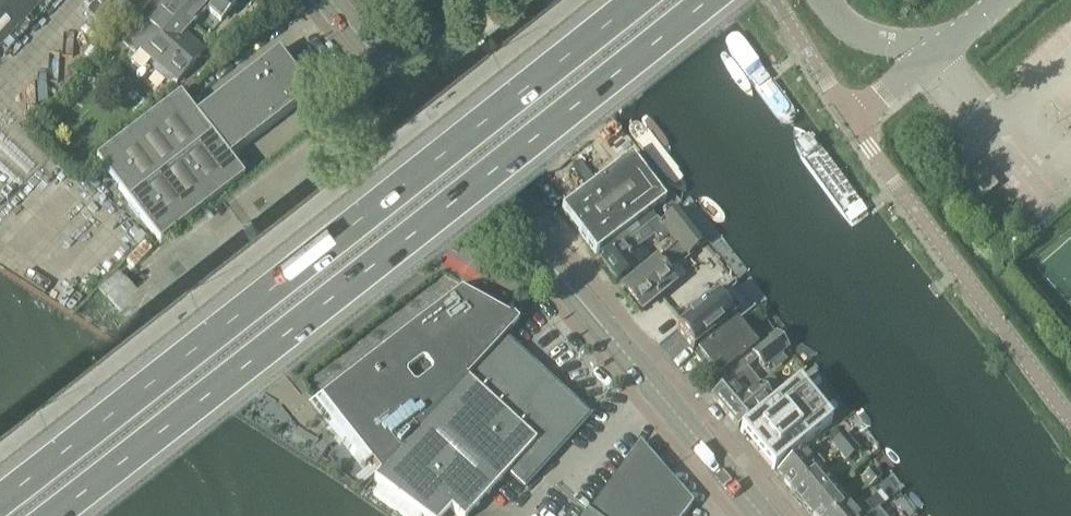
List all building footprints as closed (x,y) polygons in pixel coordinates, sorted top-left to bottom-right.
[(46,0),(0,0),(0,50),(46,0)] [(121,0),(101,0),(87,15),(112,37),(134,11),(121,0)] [(190,27),(176,15),(178,12),(174,9),(179,4),(175,0),(155,0),(137,21),(141,24),(122,45),(134,55),(137,51),(154,66),(152,71),(154,75),(163,84),(167,85),(172,83),(175,85),(202,55),(182,35),(189,28),(190,28),(190,27)] [(179,4),(174,9),(178,12),(176,15),(190,27),(205,11),(219,24),(234,7),(227,0),(175,0),(179,4)] [(790,105),(726,24),(721,23),(717,24),(714,27),(715,33),(775,115),(782,120),(787,119),(790,117),(792,114),(790,105)] [(194,119),(228,162),(311,97),(277,54),(194,119)] [(228,162),(194,119),(179,99),(94,164),(159,247),(243,182),(228,162)] [(870,212),(816,144),(806,136),(796,133),(796,142),(800,157),(855,226),(870,212)] [(667,206),(633,161),(563,214),(597,259),(667,206)] [(660,226),(666,235),(675,246),(622,291),(640,313),(672,286),(663,276),(675,266),(678,269),(688,261),(686,259),(705,244),(677,211),(660,226)] [(666,235),(660,226),(654,220),(601,265),(617,284),(648,258),(640,248),(652,238),(657,244),(666,235)] [(373,470),(378,475),(412,437),(483,361),(517,325),(518,326),(522,318),(510,311),(509,313),(497,307),(494,312),(482,305),(485,300),(462,287),(310,403),(330,428),(334,425),(348,444),(344,446),(366,475),(373,470)] [(677,331),(694,352),(735,321),(732,318),(740,312),(724,293),(677,331)] [(756,349),(736,323),(710,343),(696,355),(717,381),(756,349)] [(585,421),(508,351),(512,347),(507,342),(520,328),(518,326),(517,325),(483,361),(412,437),(378,475),(382,480),(375,486),(416,515),(451,515),(452,515),(454,515),(475,515),(513,475),(526,487),(538,473),(585,421)] [(751,353),(762,368),(786,349),(775,335),(751,353)] [(728,384),(711,398),(737,429),(782,392),(770,378),(753,392),(740,375),(729,384),(728,384)] [(773,471),(816,436),(830,425),(798,385),(740,431),(773,471)] [(837,453),(849,443),(843,436),(831,446),(837,453)] [(849,443),(837,453),(845,462),(857,453),(849,443)] [(690,505),(638,446),(586,515),(585,515),(584,515),(682,515),(690,505)] [(815,458),(810,462),(803,454),(777,476),(791,493),(817,471),(818,471),(822,467),(815,458)] [(832,489),(818,471),(817,471),(791,493),(806,510),(832,489)] [(872,471),(860,481),(868,490),(879,479),(872,471)] [(846,506),(832,489),(806,510),(810,515),(835,515),(846,506)] [(835,515),(871,515),(877,510),(881,507),(873,498),(854,515),(846,506),(835,515)]
